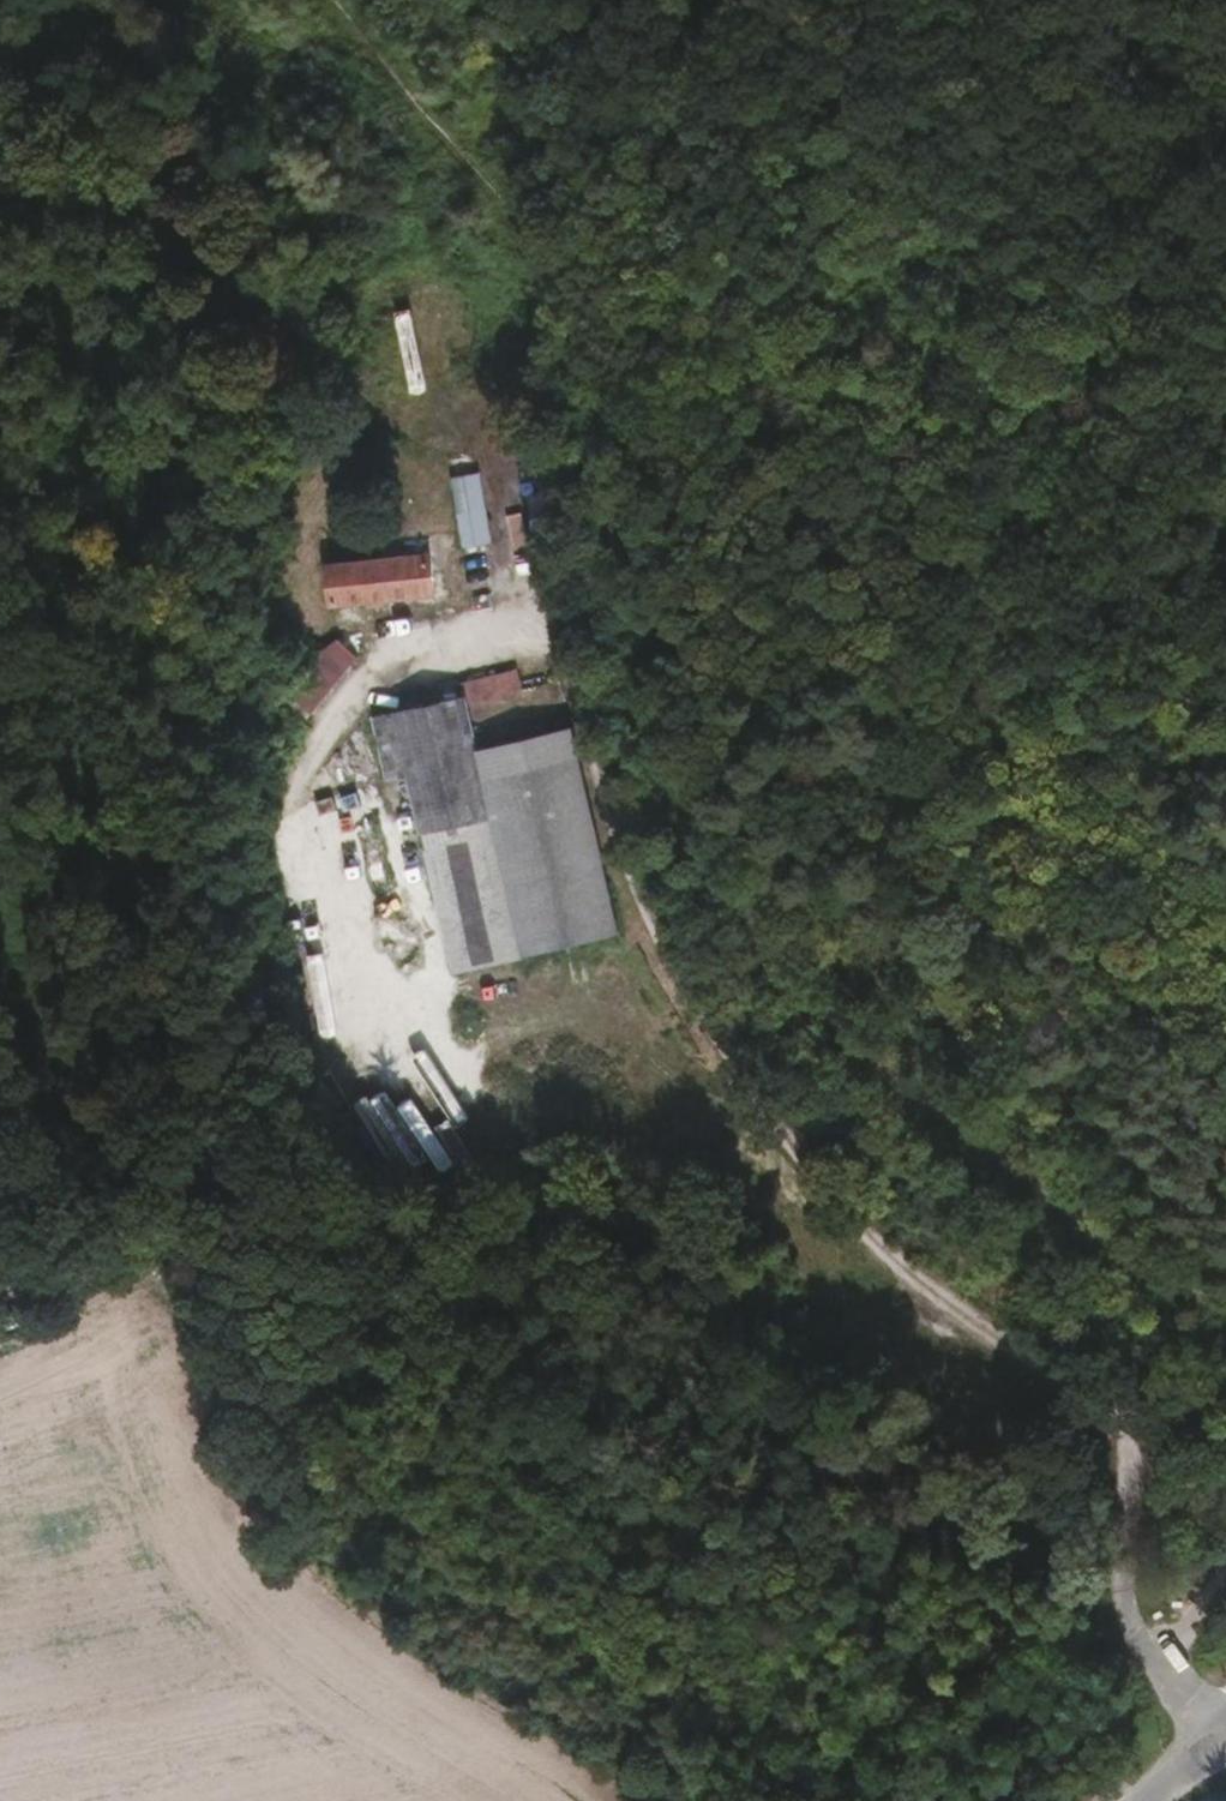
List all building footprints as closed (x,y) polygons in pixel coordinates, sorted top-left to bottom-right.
[(478,470),(449,474),(461,550),(493,544),(478,470)] [(434,595),(429,550),(325,562),(330,607),(434,595)] [(287,694),(309,714),(362,658),(340,638),(287,694)] [(477,749),(466,697),(375,716),(389,781),(410,776),(421,831),(492,815),(477,749)] [(574,727),(477,749),(492,815),(525,958),(619,933),(574,727)] [(525,958),(492,815),(421,831),(455,974),(525,958)]
